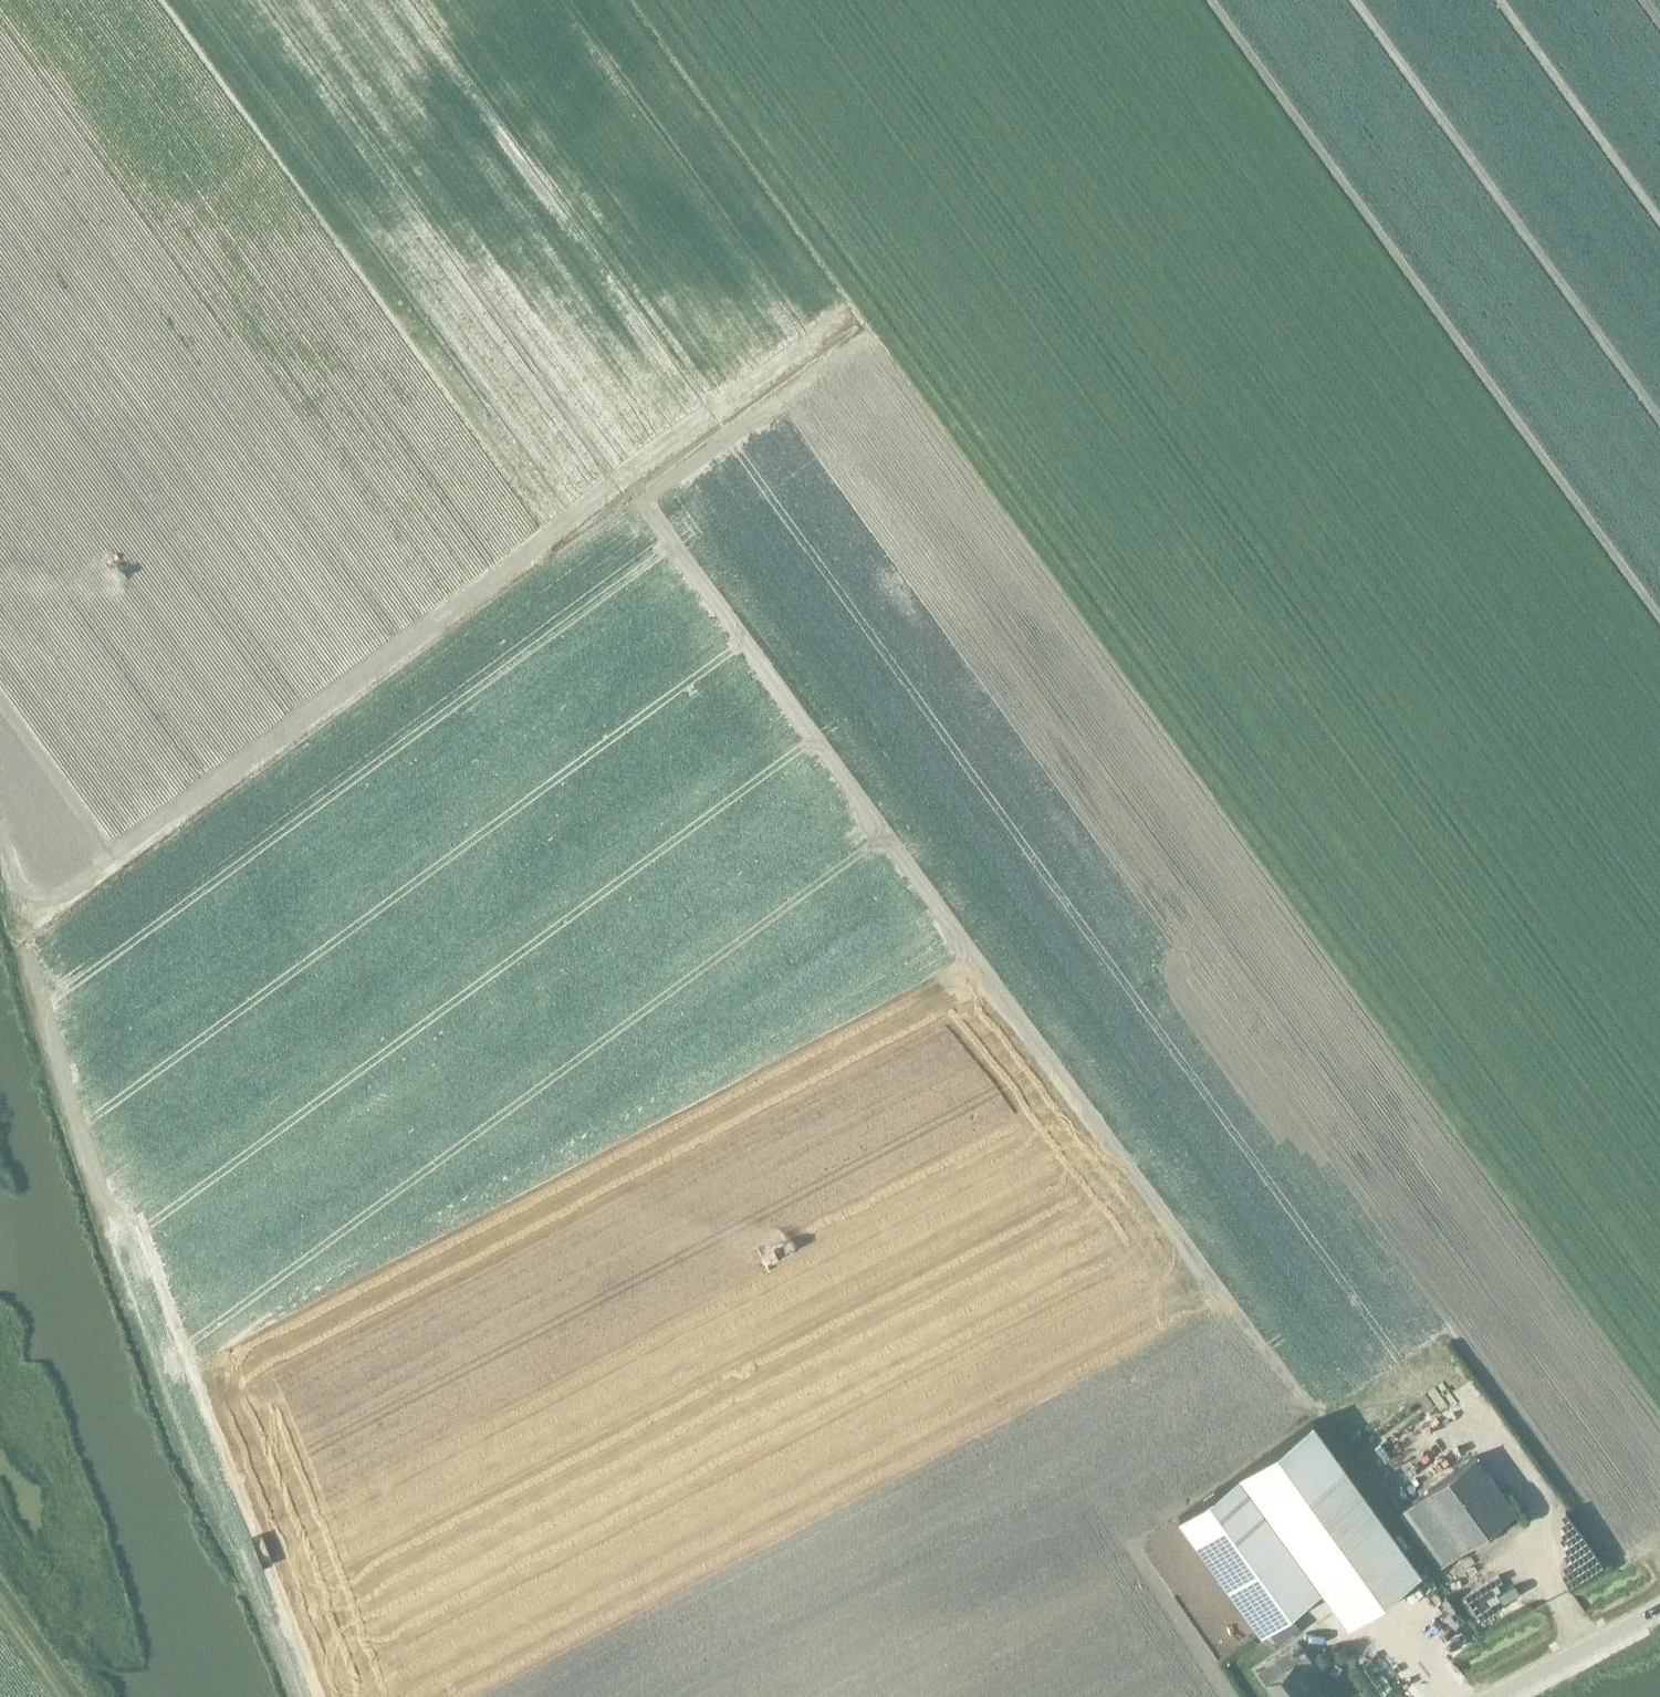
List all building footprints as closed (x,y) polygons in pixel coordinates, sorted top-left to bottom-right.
[(1421,1570),(1313,1419),(1180,1517),(1261,1630),(1322,1586),(1348,1622),(1421,1570)] [(1516,1510),(1476,1454),(1399,1510),(1439,1565),(1516,1510)] [(1266,1683),(1276,1696),(1320,1696),(1302,1671),(1315,1662),(1299,1641),(1275,1658),(1284,1670),(1266,1683)]
